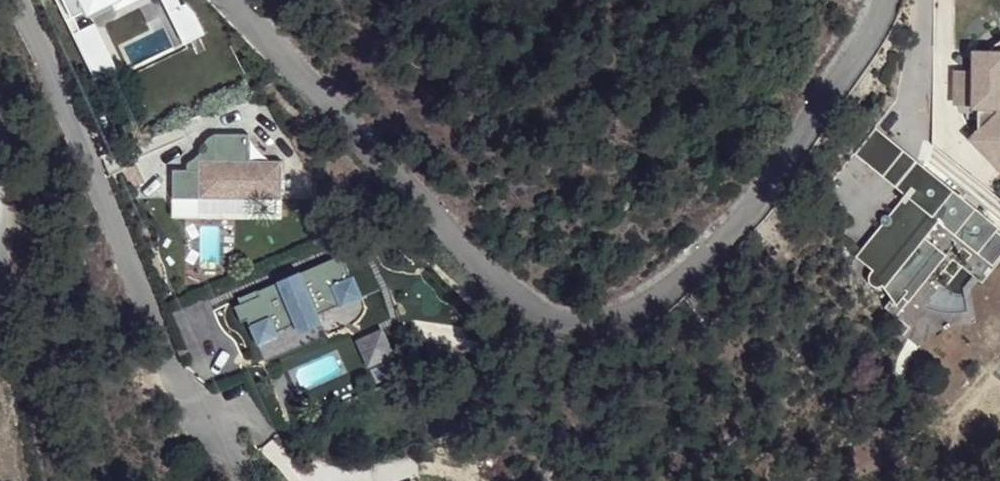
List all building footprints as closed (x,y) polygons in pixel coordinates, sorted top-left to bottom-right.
[(66,20),(95,79),(117,68),(94,23),(79,30),(72,17),(86,9),(89,13),(115,0),(57,0),(66,20)] [(184,43),(204,33),(194,12),(185,3),(181,5),(179,0),(163,0),(184,43)] [(986,55),(999,56),(999,40),(996,42),(987,52),(986,55)] [(986,55),(987,52),(974,52),(973,69),(973,104),(977,104),(976,134),(972,137),(999,166),(999,56),(986,55)] [(956,104),(973,104),(973,69),(956,69),(956,104)] [(912,166),(919,162),(875,128),(854,154),(905,194),(911,186),(905,181),(909,175),(907,172),(912,166)] [(173,171),(173,200),(282,198),(280,160),(247,160),(247,135),(214,135),(214,161),(199,161),(199,171),(173,171)] [(134,160),(121,171),(127,188),(141,182),(134,160)] [(998,225),(919,162),(912,166),(907,172),(909,175),(905,181),(911,186),(905,194),(888,215),(885,214),(881,216),(880,220),(882,223),(856,256),(872,269),(867,274),(866,280),(868,286),(873,289),(879,289),(882,286),(897,302),(904,294),(911,300),(948,254),(928,238),(940,223),(977,252),(998,225)] [(259,297),(234,307),(241,323),(247,320),(252,332),(271,323),(275,333),(295,325),(298,331),(320,321),(317,315),(339,306),(340,308),(362,299),(353,277),(351,278),(341,256),(257,292),(259,297)] [(872,269),(856,256),(851,261),(867,274),(872,269)] [(271,323),(252,332),(258,346),(277,338),(275,333),(271,323)] [(382,328),(354,340),(366,367),(394,355),(382,328)]
